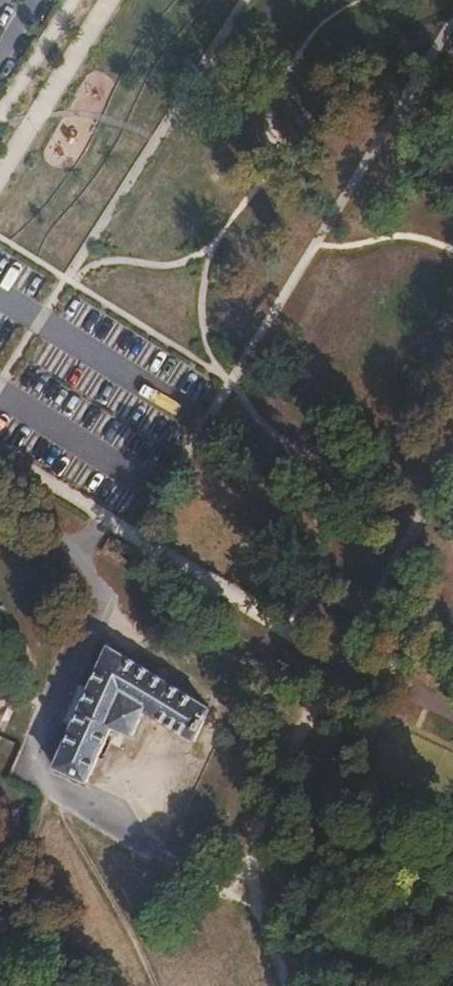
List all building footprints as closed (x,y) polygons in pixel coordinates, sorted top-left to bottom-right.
[(90,689),(73,726),(54,768),(87,783),(112,727),(133,736),(144,711),(194,741),(203,723),(210,709),(109,647),(90,689)] [(64,722),(73,726),(90,689),(80,685),(64,722)] [(14,698),(0,689),(0,729),(14,698)]
